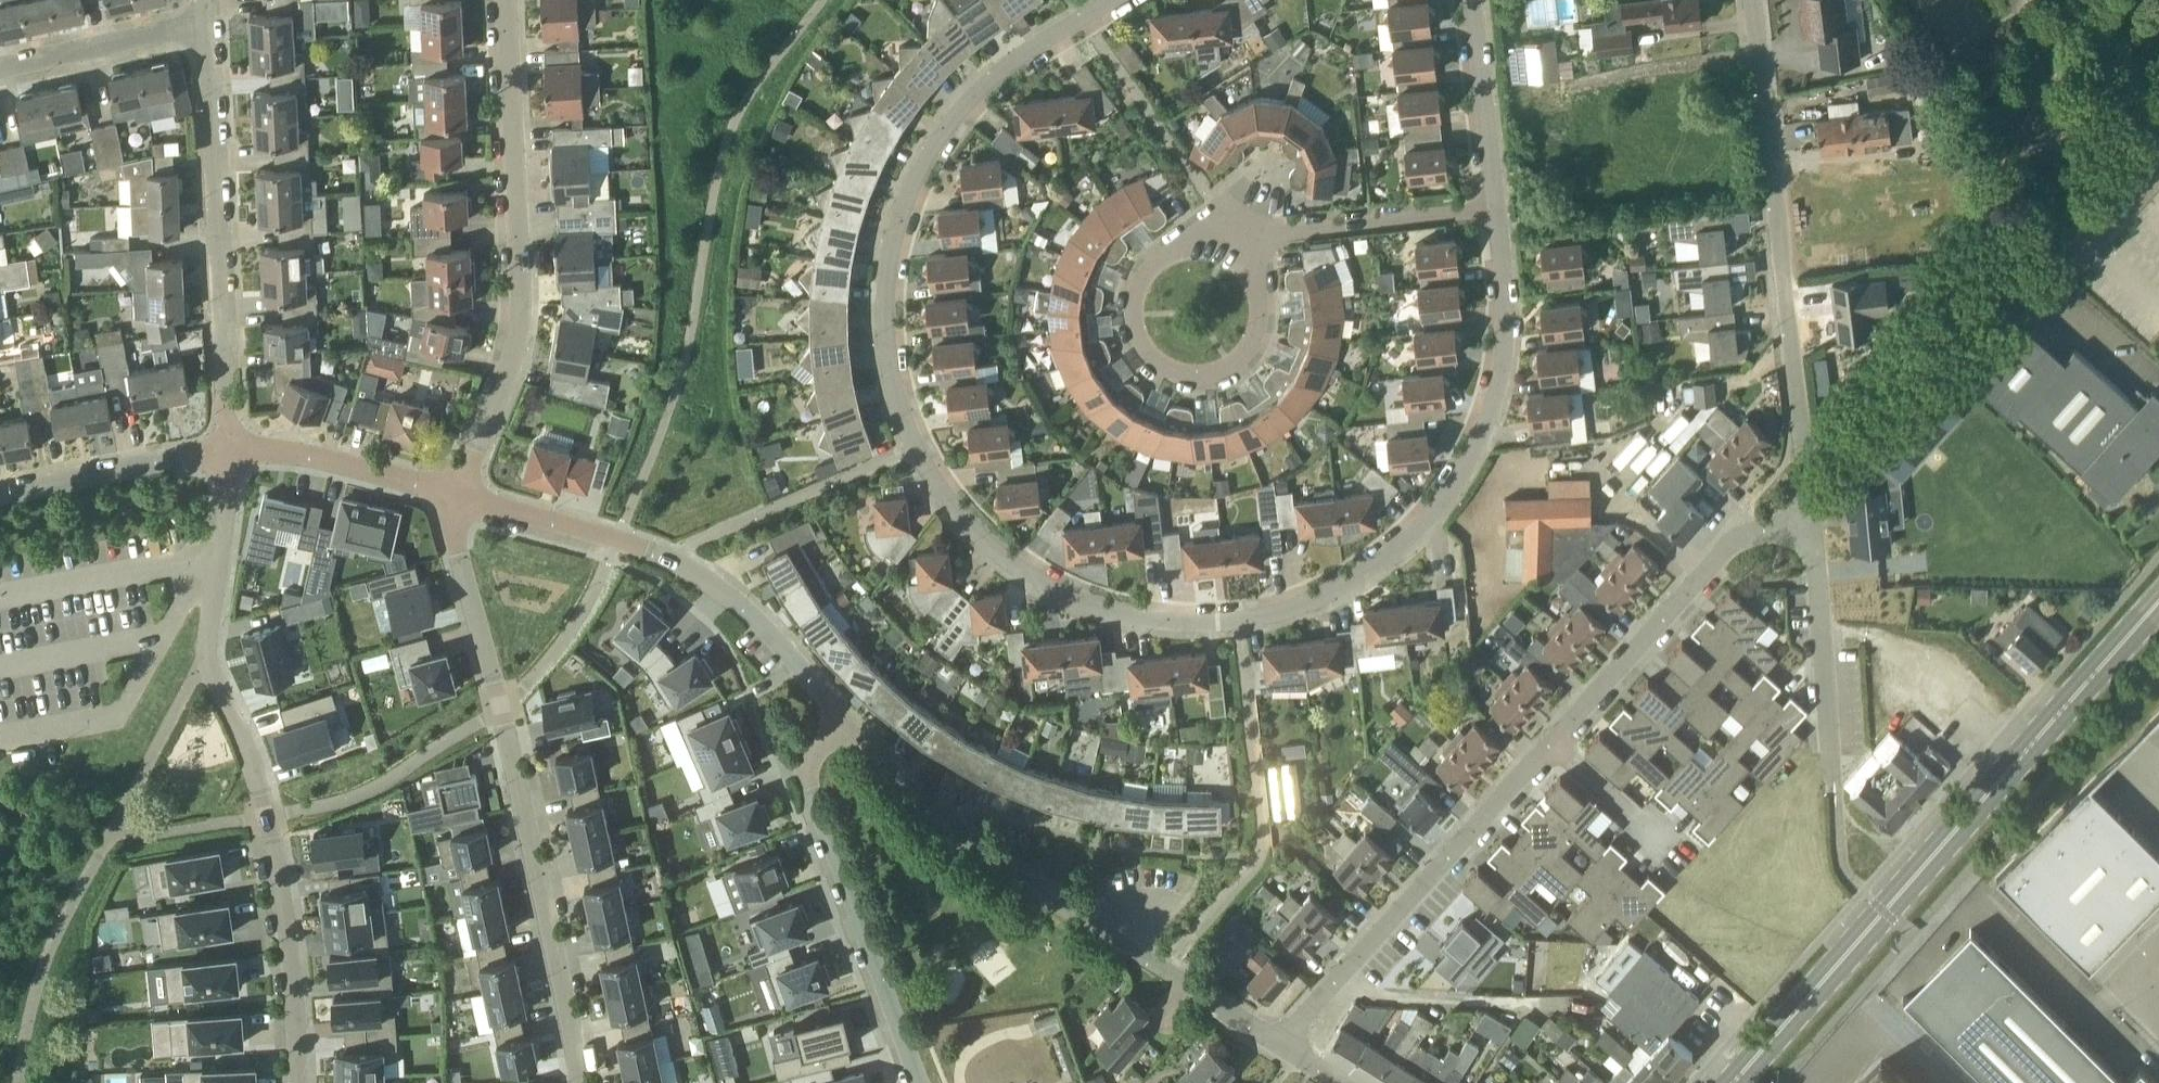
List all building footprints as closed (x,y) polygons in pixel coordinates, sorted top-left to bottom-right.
[(1,35),(28,29),(22,0),(0,0),(0,31),(1,35)] [(28,29),(57,23),(52,0),(22,0),(28,29)] [(57,23),(86,16),(82,0),(52,0),(57,23)] [(111,11),(139,5),(138,0),(108,0),(111,11)] [(252,41),(295,39),(294,25),(303,24),(302,0),(301,0),(274,1),(274,14),(254,15),(254,14),(250,15),(252,41)] [(348,0),(315,0),(316,18),(349,16),(348,0)] [(355,13),(370,12),(369,0),(354,0),(355,13)] [(463,24),(462,0),(439,2),(439,0),(410,0),(410,4),(422,3),(423,27),(463,24)] [(543,12),(596,9),(596,0),(542,0),(543,12)] [(930,17),(929,38),(925,42),(949,66),(977,41),(955,14),(943,0),(937,0),(930,17)] [(959,11),(975,0),(951,0),(959,11)] [(995,0),(975,0),(959,11),(955,14),(977,41),(1008,18),(995,0)] [(1008,18),(1032,0),(995,0),(1008,18)] [(1191,12),(1194,41),(1195,41),(1199,76),(1221,63),(1218,38),(1244,35),(1243,34),(1244,34),(1247,38),(1260,29),(1254,19),(1255,18),(1244,0),(1231,0),(1224,4),(1227,8),(1191,12)] [(1255,18),(1268,10),(1263,2),(1266,0),(1244,0),(1255,18)] [(1636,18),(1637,18),(1639,29),(1666,25),(1666,28),(1701,24),(1698,0),(1634,0),(1636,18)] [(1856,28),(1848,29),(1844,0),(1802,0),(1804,10),(1800,11),(1803,35),(1819,34),(1823,66),(1860,61),(1856,28)] [(1395,49),(1433,45),(1433,44),(1427,44),(1425,30),(1431,29),(1430,18),(1435,11),(1428,5),(1428,1),(1390,6),(1390,9),(1384,16),(1392,22),(1395,49)] [(560,50),(580,49),(579,36),(580,36),(580,26),(597,25),(596,9),(543,12),(544,38),(560,37),(560,50)] [(1156,45),(1194,41),(1191,12),(1153,16),(1156,45)] [(854,13),(845,23),(854,31),(863,20),(854,13)] [(414,64),(442,63),(442,50),(464,48),(463,24),(423,27),(425,50),(413,51),(414,64)] [(1631,30),(1596,34),(1598,53),(1634,49),(1631,30)] [(295,39),(252,41),(253,68),(256,68),(256,67),(277,66),(278,79),(306,77),(305,53),(295,53),(295,39)] [(1115,50),(1131,73),(1145,63),(1128,40),(1115,50)] [(1509,46),(1513,84),(1562,78),(1573,77),(1571,60),(1557,62),(1554,40),(1509,46)] [(924,93),(949,66),(925,42),(921,46),(900,47),(901,68),(898,72),(924,93)] [(1400,92),(1438,88),(1438,87),(1432,88),(1430,73),(1436,73),(1435,61),(1440,54),(1433,48),(1433,45),(1395,49),(1395,52),(1389,60),(1397,65),(1400,92)] [(547,90),(600,87),(600,72),(582,72),(582,62),(580,62),(580,49),(560,50),(560,51),(545,51),(546,64),(547,90)] [(1353,51),(1355,64),(1372,63),(1371,50),(1353,51)] [(817,52),(817,53),(810,62),(821,70),(829,60),(817,52)] [(193,109),(192,107),(185,71),(171,74),(169,63),(140,70),(152,118),(193,109)] [(427,100),(467,98),(466,74),(443,75),(442,63),(414,64),(414,77),(426,77),(427,100)] [(1103,115),(1116,105),(1088,67),(1075,76),(1089,95),(1054,99),(1057,128),(1094,124),(1093,108),(1097,107),(1103,115)] [(138,120),(152,118),(140,70),(112,76),(118,105),(112,106),(115,120),(137,115),(137,118),(138,118),(138,120)] [(902,124),(924,93),(898,72),(894,76),(873,80),(877,101),(874,105),(902,124)] [(1936,75),(1930,76),(1914,77),(1913,72),(1868,80),(1870,94),(1914,86),(1914,88),(1931,86),(1937,86),(1936,75)] [(336,107),(354,106),(353,74),(335,74),(336,107)] [(254,92),(254,93),(256,119),(299,117),(308,116),(306,83),(306,77),(278,79),(278,92),(258,93),(258,92),(254,92)] [(1290,89),(1302,93),(1306,82),(1294,78),(1290,89)] [(48,90),(54,120),(55,120),(58,133),(91,125),(88,111),(83,112),(77,84),(48,90)] [(1934,122),(1931,86),(1914,88),(1917,124),(1934,122)] [(584,128),(584,127),(583,114),(584,114),(584,104),(601,103),(600,87),(547,90),(548,116),(573,115),(574,128),(584,128)] [(1405,135),(1437,131),(1435,116),(1441,116),(1440,104),(1445,97),(1438,91),(1438,88),(1400,92),(1400,95),(1394,103),(1401,108),(1405,135)] [(782,102),(795,109),(803,96),(790,89),(782,102)] [(1297,105),(1302,93),(1290,89),(1285,101),(1255,98),(1263,143),(1265,142),(1268,141),(1271,140),(1272,137),(1278,139),(1292,102),(1297,105)] [(26,126),(54,120),(48,90),(19,96),(26,126)] [(1203,99),(1210,109),(1220,101),(1214,93),(1203,99)] [(423,138),(446,137),(446,136),(445,123),(468,122),(467,98),(427,100),(414,101),(415,125),(417,125),(418,138),(423,138)] [(1260,143),(1263,143),(1255,98),(1228,110),(1222,113),(1247,144),(1252,141),(1254,142),(1257,143),(1260,143)] [(1019,132),(1057,128),(1054,99),(1016,104),(1019,132)] [(1222,113),(1228,110),(1220,101),(1210,109),(1218,118),(1192,155),(1214,164),(1219,150),(1225,153),(1225,156),(1227,160),(1230,162),(1233,163),(1237,163),(1241,161),(1244,158),(1245,155),(1245,151),(1243,148),(1247,144),(1222,113)] [(1321,123),(1297,105),(1292,102),(1278,139),(1283,141),(1282,144),(1283,147),(1285,150),(1286,152),(1321,123)] [(884,156),(902,124),(874,105),(871,110),(850,116),(856,136),(853,141),(884,156)] [(1860,113),(1863,148),(1892,145),(1891,138),(1907,136),(1903,108),(1860,113)] [(633,114),(633,122),(644,122),(644,109),(637,109),(633,114)] [(1854,149),(1863,148),(1860,113),(1850,115),(1850,116),(1817,120),(1821,152),(1854,148),(1854,149)] [(281,144),(282,156),(282,157),(310,155),(309,130),(299,131),(299,117),(256,119),(257,146),(260,146),(260,145),(281,144)] [(791,123),(778,117),(771,134),(784,139),(791,123)] [(1134,134),(1122,118),(1113,125),(1125,141),(1134,134)] [(1337,156),(1334,150),(1321,123),(1286,152),(1288,154),(1290,156),(1293,157),(1296,157),(1297,163),(1337,156)] [(112,164),(124,161),(118,125),(104,127),(112,164)] [(551,173),(591,171),(589,145),(613,143),(612,126),(584,127),(584,128),(574,128),(554,129),(554,145),(553,145),(554,158),(550,159),(551,173)] [(99,167),(112,164),(104,127),(92,129),(99,167)] [(1016,156),(1023,148),(1025,146),(1003,128),(993,141),(1015,158),(1016,156)] [(1437,131),(1405,135),(1410,179),(1448,175),(1447,170),(1453,163),(1446,157),(1444,146),(1439,146),(1437,131)] [(446,137),(423,138),(424,160),(412,161),(413,176),(447,175),(447,161),(464,160),(462,135),(446,136),(446,137)] [(1378,138),(1364,140),(1363,140),(1366,155),(1378,153),(1380,152),(1378,138)] [(153,142),(153,155),(166,154),(165,141),(153,142)] [(869,190),(884,156),(853,141),(851,146),(831,154),(839,174),(837,178),(869,190)] [(19,184),(34,181),(25,144),(11,147),(19,184)] [(1352,160),(1360,159),(1359,146),(1347,148),(1349,161),(1352,160)] [(19,184),(11,147),(0,150),(0,163),(6,187),(19,184)] [(1349,161),(1347,148),(1334,150),(1337,156),(1297,163),(1298,168),(1294,170),(1292,172),(1290,176),(1290,180),(1292,184),(1294,186),(1298,188),(1302,188),(1305,187),(1308,184),(1332,194),(1336,163),(1349,161)] [(365,188),(383,186),(381,153),(362,155),(365,188)] [(132,204),(180,202),(179,172),(154,174),(153,155),(124,161),(112,164),(99,167),(94,168),(97,181),(126,175),(131,176),(132,204)] [(258,170),(260,197),(303,194),(302,180),(311,179),(310,155),(282,157),(282,170),(262,171),(262,170),(258,170)] [(65,164),(67,173),(86,169),(84,160),(65,164)] [(978,207),(979,208),(1006,205),(1003,178),(1008,170),(1001,164),(1001,160),(963,165),(963,169),(957,176),(964,182),(966,194),(972,193),(973,207),(973,208),(978,207)] [(1159,202),(1177,189),(1162,169),(1124,185),(1110,195),(1133,226),(1144,218),(1149,225),(1151,227),(1155,228),(1158,227),(1165,222),(1167,219),(1167,216),(1167,213),(1159,202)] [(558,217),(617,213),(616,197),(592,198),(591,171),(551,173),(552,188),(555,188),(556,201),(557,201),(558,217)] [(858,226),(869,190),(837,178),(835,183),(816,193),(826,212),(825,217),(858,226)] [(37,195),(34,181),(19,184),(6,187),(6,188),(0,189),(0,203),(37,195)] [(59,207),(70,207),(70,188),(58,188),(59,207)] [(411,208),(413,237),(445,235),(444,222),(448,218),(468,217),(468,220),(469,220),(469,211),(472,211),(472,197),(468,197),(468,188),(466,188),(467,191),(425,193),(426,207),(411,208)] [(1045,188),(1040,188),(1038,193),(1041,198),(1047,197),(1049,192),(1045,188)] [(1054,200),(1066,208),(1074,197),(1062,188),(1054,200)] [(285,221),(286,233),(286,234),(314,232),(329,232),(327,193),(303,194),(260,197),(261,223),(264,223),(264,222),(285,221)] [(1122,234),(1133,226),(1110,195),(1096,206),(1083,222),(1123,254),(1128,248),(1128,245),(1128,242),(1122,234)] [(180,202),(132,204),(134,233),(151,232),(181,231),(180,202)] [(1022,213),(1029,220),(1035,219),(1038,216),(1038,212),(1031,205),(1026,204),(1022,208),(1022,213)] [(979,211),(979,208),(978,207),(973,208),(973,207),(940,211),(941,215),(935,222),(942,228),(944,240),(949,239),(951,253),(951,254),(967,252),(968,253),(983,251),(980,224),(986,217),(979,211)] [(1739,235),(1739,230),(1725,232),(1723,211),(1668,218),(1670,238),(1698,242),(1700,256),(1736,252),(1737,248),(1738,244),(1739,239),(1739,235)] [(346,228),(363,227),(362,212),(345,213),(346,228)] [(556,260),(595,258),(594,231),(617,230),(617,213),(558,217),(559,232),(558,232),(558,245),(555,245),(556,260)] [(850,262),(858,226),(825,217),(824,222),(806,234),(818,252),(817,257),(850,262)] [(371,221),(368,235),(384,237),(387,223),(371,221)] [(1118,260),(1123,254),(1083,222),(1070,239),(1063,254),(1098,270),(1103,258),(1112,261),(1115,261),(1118,260)] [(1551,273),(1553,289),(1586,285),(1582,258),(1588,251),(1581,245),(1579,228),(1547,231),(1548,245),(1542,245),(1543,249),(1537,257),(1544,262),(1546,274),(1551,273)] [(47,230),(35,241),(46,254),(58,243),(47,230)] [(262,247),(264,274),(307,272),(325,271),(324,256),(315,257),(314,232),(286,234),(287,247),(266,248),(266,247),(262,247)] [(469,248),(470,250),(449,251),(446,247),(445,235),(413,237),(414,254),(428,253),(430,277),(476,275),(475,260),(472,261),(471,248),(469,248)] [(110,249),(130,248),(129,236),(103,237),(103,249),(110,249)] [(1420,288),(1458,283),(1454,283),(1453,269),(1458,268),(1457,256),(1463,249),(1456,243),(1455,239),(1417,244),(1417,248),(1412,255),(1419,261),(1423,287),(1420,287),(1420,288)] [(1039,253),(1042,246),(1029,241),(1024,253),(1032,256),(1039,253)] [(1342,298),(1342,292),(1341,281),(1333,262),(1337,260),(1332,246),(1303,249),(1304,266),(1292,268),(1289,269),(1287,272),(1286,275),(1287,284),(1288,287),(1291,289),(1294,290),(1303,289),(1304,302),(1342,298)] [(90,250),(78,250),(78,266),(107,266),(107,263),(131,263),(130,248),(110,249),(103,249),(90,250)] [(968,256),(968,253),(967,252),(951,254),(951,253),(929,256),(930,260),(924,267),(931,273),(932,285),(938,284),(940,298),(940,299),(966,296),(966,297),(972,296),(971,289),(982,287),(981,272),(984,267),(975,262),(968,256)] [(1093,282),(1098,270),(1063,254),(1056,270),(1052,291),(1104,299),(1105,292),(1104,288),(1101,286),(1093,282)] [(1631,270),(1645,269),(1643,255),(1630,257),(1631,270)] [(847,300),(850,262),(817,257),(816,263),(800,276),(813,293),(813,298),(847,300)] [(0,262),(0,275),(3,275),(29,271),(27,258),(0,262)] [(563,303),(622,306),(621,283),(597,285),(595,258),(556,260),(556,275),(560,275),(561,288),(562,288),(563,303)] [(135,274),(128,280),(134,288),(134,289),(184,287),(183,260),(149,262),(135,262),(135,274)] [(1745,284),(1745,280),(1731,281),(1729,261),(1673,267),(1676,288),(1704,291),(1706,306),(1741,302),(1743,298),(1744,293),(1745,289),(1745,284)] [(738,283),(760,286),(762,268),(740,265),(738,283)] [(1615,313),(1631,312),(1628,267),(1613,267),(1615,313)] [(1918,270),(1899,272),(1901,287),(1919,286),(1918,270)] [(10,315),(7,290),(31,286),(29,271),(3,275),(0,275),(0,317),(10,315)] [(1656,271),(1642,273),(1643,286),(1657,284),(1656,271)] [(289,298),(290,311),(318,310),(317,285),(308,286),(307,272),(264,274),(265,300),(268,300),(268,299),(289,298)] [(1393,272),(1380,273),(1381,291),(1394,290),(1393,272)] [(476,289),(476,275),(430,277),(431,301),(413,302),(414,317),(470,328),(471,325),(469,325),(469,328),(450,323),(449,305),(452,302),(472,301),(473,303),(474,303),(473,289),(476,289)] [(1888,312),(1884,282),(1864,284),(1863,281),(1833,285),(1840,339),(1870,335),(1867,314),(1888,312)] [(1416,332),(1457,327),(1455,312),(1461,311),(1460,299),(1466,292),(1458,287),(1458,283),(1420,288),(1420,291),(1414,298),(1422,304),(1425,330),(1416,331),(1416,332)] [(151,335),(177,331),(174,315),(186,314),(184,287),(134,289),(135,316),(148,316),(151,335)] [(1030,289),(1015,287),(1013,300),(1028,302),(1030,289)] [(1102,306),(1104,299),(1052,291),(1049,312),(1051,329),(1090,325),(1088,312),(1098,310),(1101,309),(1102,306)] [(966,297),(966,296),(940,299),(940,298),(928,300),(928,304),(922,311),(930,317),(931,329),(937,328),(939,342),(939,343),(971,339),(971,338),(971,337),(979,336),(978,332),(970,333),(968,313),(974,305),(966,300),(966,297)] [(847,337),(847,300),(813,298),(813,303),(798,319),(813,334),(813,339),(847,337)] [(1344,316),(1343,306),(1342,298),(1304,302),(1306,316),(1296,317),(1293,318),(1291,321),(1290,328),(1341,337),(1344,316)] [(1638,321),(1651,318),(1648,300),(1634,303),(1638,321)] [(1539,351),(1585,346),(1582,319),(1588,312),(1581,306),(1580,302),(1542,307),(1542,311),(1537,318),(1544,323),(1545,335),(1551,334),(1553,349),(1538,350),(1539,351)] [(625,306),(622,306),(563,303),(563,304),(565,304),(563,318),(561,318),(559,331),(556,330),(553,345),(592,352),(597,326),(620,330),(621,328),(627,329),(629,316),(623,315),(625,306)] [(290,311),(290,312),(290,324),(270,325),(270,324),(266,325),(268,352),(274,352),(274,351),(311,350),(310,335),(319,334),(318,310),(290,311)] [(1751,334),(1751,329),(1737,331),(1734,310),(1679,317),(1682,337),(1710,341),(1712,355),(1729,353),(1729,358),(1745,357),(1747,351),(1749,345),(1750,339),(1751,334)] [(444,349),(446,349),(463,353),(463,355),(464,356),(466,348),(469,348),(472,334),(469,334),(470,328),(414,317),(428,320),(425,333),(411,330),(408,340),(405,356),(405,358),(436,365),(439,352),(444,349)] [(1644,321),(1645,339),(1662,338),(1661,319),(1644,321)] [(1061,366),(1109,347),(1106,340),(1104,338),(1101,337),(1091,338),(1090,325),(1051,329),(1053,346),(1061,366)] [(2017,413),(2084,472),(2087,469),(2095,476),(2087,486),(2105,502),(2158,442),(2158,397),(2152,391),(2151,392),(2153,394),(2150,397),(2147,395),(2140,402),(2143,405),(2140,408),(2074,349),(2063,361),(2023,325),(1975,379),(2015,415),(2017,413)] [(98,344),(110,342),(125,340),(122,327),(97,332),(98,344)] [(1404,377),(1453,371),(1451,356),(1457,356),(1456,344),(1462,337),(1454,331),(1454,328),(1457,328),(1457,327),(1416,332),(1417,335),(1410,343),(1418,348),(1421,374),(1404,376),(1404,377)] [(1330,373),(1333,367),(1338,357),(1341,337),(1290,328),(1289,335),(1290,339),(1292,341),(1301,345),(1295,357),(1330,373)] [(177,331),(151,335),(154,349),(179,344),(177,331)] [(370,349),(378,351),(383,334),(369,331),(370,349)] [(1029,344),(1027,333),(1015,335),(1017,346),(1029,344)] [(818,380),(851,374),(847,337),(813,339),(814,344),(800,361),(817,374),(818,380)] [(978,382),(978,381),(975,355),(981,348),(974,342),(973,338),(971,338),(971,339),(939,343),(939,342),(935,343),(935,347),(930,354),(937,360),(938,371),(944,371),(946,387),(949,386),(978,382)] [(1283,339),(1275,363),(1287,367),(1295,343),(1283,339)] [(115,369),(129,366),(125,340),(110,342),(115,369)] [(102,371),(115,369),(110,342),(98,344),(102,371)] [(29,356),(42,354),(40,343),(14,347),(16,359),(29,356)] [(587,378),(592,352),(553,345),(550,360),(554,360),(551,374),(553,374),(550,389),(606,406),(611,383),(587,378)] [(736,345),(737,374),(751,373),(750,345),(736,345)] [(1529,396),(1582,390),(1579,363),(1584,356),(1577,350),(1577,348),(1585,347),(1585,346),(1539,351),(1539,355),(1533,362),(1540,367),(1542,379),(1548,379),(1549,393),(1529,395),(1529,396)] [(1079,400),(1110,377),(1102,366),(1110,360),(1111,357),(1112,354),(1109,347),(1061,366),(1050,370),(1057,387),(1067,383),(1068,385),(1079,400)] [(274,351),(274,352),(276,390),(285,393),(280,405),(321,420),(323,416),(336,421),(337,417),(344,400),(349,386),(319,374),(312,375),(311,350),(274,351)] [(377,372),(382,353),(370,350),(366,369),(377,372)] [(77,384),(50,389),(44,355),(42,355),(42,354),(29,356),(38,401),(52,398),(59,433),(85,428),(77,384)] [(24,404),(38,401),(29,356),(16,359),(24,404)] [(1328,379),(1330,373),(1295,357),(1290,370),(1281,366),(1278,366),(1275,367),(1270,373),(1310,405),(1323,389),(1328,379)] [(157,366),(163,400),(190,395),(184,361),(157,366)] [(137,405),(163,400),(157,366),(130,371),(137,405)] [(1387,422),(1442,416),(1440,401),(1446,401),(1444,389),(1450,382),(1443,376),(1443,373),(1453,372),(1453,371),(1404,377),(1405,380),(1399,387),(1406,393),(1409,419),(1387,422)] [(1297,421),(1310,405),(1270,373),(1265,379),(1265,382),(1265,385),(1271,393),(1260,401),(1283,432),(1284,431),(1288,428),(1297,421)] [(363,374),(359,387),(374,391),(377,378),(363,374)] [(827,420),(860,410),(851,374),(818,380),(819,385),(808,403),(826,414),(827,420)] [(1105,427),(1138,387),(1132,382),(1129,381),(1125,382),(1118,388),(1110,377),(1079,400),(1089,414),(1105,427)] [(77,384),(85,428),(112,423),(104,379),(77,384)] [(992,424),(992,423),(992,424),(991,416),(989,398),(995,390),(987,384),(987,380),(978,381),(978,382),(949,386),(949,389),(944,396),(951,402),(952,414),(958,413),(960,429),(970,427),(992,424)] [(1698,405),(1715,403),(1713,381),(1695,383),(1698,405)] [(1137,447),(1153,412),(1141,406),(1145,397),(1145,394),(1143,391),(1138,387),(1105,427),(1121,440),(1137,447)] [(1582,390),(1529,396),(1529,399),(1524,407),(1531,412),(1532,424),(1538,424),(1540,439),(1572,435),(1569,408),(1575,401),(1568,395),(1567,392),(1582,391),(1582,390)] [(348,420),(360,423),(367,394),(357,392),(354,403),(348,420)] [(394,401),(367,394),(360,423),(387,430),(386,433),(401,437),(404,440),(407,441),(410,442),(414,442),(417,441),(421,442),(430,407),(395,398),(394,401)] [(1283,432),(1260,401),(1249,408),(1244,401),(1241,399),(1237,399),(1231,401),(1249,450),(1268,442),(1283,432)] [(348,420),(354,403),(344,400),(337,417),(348,420)] [(1230,457),(1249,450),(1231,401),(1224,404),(1221,406),(1220,410),(1221,419),(1208,421),(1212,459),(1230,457)] [(1772,439),(1763,431),(1776,417),(1761,404),(1741,425),(1720,406),(1708,419),(1724,433),(1723,434),(1752,461),(1772,439)] [(1174,458),(1182,407),(1175,405),(1172,406),(1169,408),(1165,417),(1153,412),(1137,447),(1153,454),(1174,458)] [(1212,459),(1208,421),(1195,422),(1194,413),(1192,410),(1189,408),(1182,407),(1174,458),(1195,461),(1212,459)] [(860,410),(827,420),(829,424),(819,444),(839,453),(841,459),(872,446),(860,410)] [(630,418),(612,413),(607,431),(625,436),(630,418)] [(1007,414),(991,416),(992,424),(992,423),(1008,422),(1007,414)] [(1442,416),(1387,422),(1392,466),(1430,462),(1430,458),(1436,451),(1428,445),(1427,433),(1421,434),(1420,420),(1442,417),(1442,416)] [(0,422),(7,456),(34,451),(28,417),(1,422),(0,422)] [(1677,452),(1699,427),(1691,421),(1669,445),(1677,452)] [(1013,466),(1013,465),(1010,439),(1016,431),(1009,426),(1008,422),(992,423),(992,424),(970,427),(971,430),(965,437),(972,443),(973,455),(979,454),(981,470),(1003,467),(1013,466)] [(1288,428),(1284,431),(1288,436),(1292,433),(1288,428)] [(1724,492),(1752,461),(1723,434),(1714,445),(1717,448),(1707,459),(1709,461),(1701,471),(1724,492)] [(571,451),(535,441),(525,477),(560,487),(561,484),(587,492),(589,486),(602,490),(611,460),(597,456),(596,462),(570,454),(571,451)] [(1295,453),(1286,458),(1291,467),(1300,462),(1295,453)] [(1659,517),(1683,539),(1705,514),(1686,497),(1703,478),(1680,457),(1652,488),(1670,504),(1659,517)] [(819,478),(843,470),(839,459),(816,467),(819,478)] [(1041,507),(1036,470),(1049,468),(1049,462),(1036,464),(1035,462),(1013,465),(1013,466),(1003,467),(1005,482),(999,482),(1000,494),(995,501),(1002,507),(1002,511),(1041,507)] [(1901,479),(1885,464),(1874,475),(1874,476),(1875,489),(1875,490),(1869,491),(1848,493),(1847,493),(1853,550),(1890,547),(1890,546),(1888,527),(1885,492),(1900,490),(1900,491),(1902,491),(1902,489),(1901,480),(1901,479)] [(1373,467),(1373,468),(1369,465),(1360,477),(1363,480),(1375,490),(1372,494),(1336,498),(1341,542),(1345,542),(1344,541),(1349,540),(1354,538),(1359,536),(1363,534),(1362,524),(1376,522),(1374,506),(1379,505),(1396,485),(1373,467)] [(1142,474),(1130,468),(1124,481),(1136,487),(1142,474)] [(764,480),(771,496),(784,491),(777,474),(764,480)] [(1232,493),(1229,478),(1213,481),(1216,496),(1232,493)] [(1276,494),(1280,493),(1289,492),(1288,479),(1275,481),(1276,494)] [(1591,535),(1592,497),(1595,497),(1595,496),(1589,496),(1589,483),(1549,484),(1549,497),(1506,498),(1505,544),(1524,544),(1523,578),(1566,580),(1594,548),(1606,535),(1591,535)] [(1103,525),(1106,554),(1164,547),(1163,534),(1158,493),(1135,487),(1139,521),(1103,525)] [(1341,542),(1336,498),(1335,487),(1328,488),(1321,491),(1315,492),(1316,500),(1298,502),(1299,506),(1295,507),(1293,492),(1276,494),(1279,520),(1280,522),(1300,520),(1302,531),(1316,529),(1317,539),(1327,541),(1337,541),(1337,543),(1341,542)] [(314,550),(324,507),(286,498),(285,503),(267,499),(268,497),(265,496),(259,519),(256,518),(247,558),(272,564),(281,525),(301,530),(297,546),(314,550)] [(904,532),(909,525),(905,496),(877,500),(880,527),(867,529),(868,538),(871,545),(876,552),(883,558),(886,554),(897,563),(915,540),(904,532)] [(1062,527),(1072,515),(1078,507),(1067,498),(1061,506),(1059,505),(1041,527),(1060,543),(1067,542),(1069,558),(1106,554),(1103,525),(1065,529),(1062,527)] [(400,512),(343,499),(332,550),(349,554),(351,545),(391,554),(400,512)] [(1277,499),(1260,501),(1263,523),(1279,520),(1277,499)] [(818,534),(810,519),(809,519),(770,536),(778,553),(765,559),(775,579),(770,581),(777,593),(805,577),(816,570),(800,543),(818,534)] [(1283,549),(1280,522),(1279,520),(1263,523),(1265,538),(1260,539),(1260,534),(1223,538),(1226,567),(1263,563),(1262,552),(1283,549)] [(1606,535),(1594,548),(1606,557),(1614,548),(1620,541),(1609,531),(1606,535)] [(1163,534),(1164,547),(1166,563),(1187,560),(1188,572),(1226,567),(1223,538),(1185,543),(1186,547),(1181,548),(1179,532),(1163,534)] [(1621,552),(1611,562),(1640,587),(1659,565),(1635,544),(1625,555),(1621,552)] [(304,595),(302,601),(329,594),(338,555),(314,550),(304,595)] [(939,618),(957,595),(946,586),(951,580),(948,551),(919,554),(922,582),(909,583),(910,593),(913,600),(918,607),(925,612),(928,609),(939,618)] [(1620,609),(1640,587),(1611,562),(1602,573),(1606,577),(1598,587),(1592,582),(1593,580),(1579,567),(1570,577),(1589,596),(1604,609),(1611,602),(1620,609)] [(396,627),(434,616),(435,616),(436,615),(436,613),(433,601),(427,580),(421,582),(416,565),(369,578),(374,598),(387,594),(396,627)] [(840,574),(847,585),(856,578),(849,568),(840,574)] [(831,598),(833,597),(816,570),(805,577),(777,593),(785,605),(789,602),(801,619),(831,598)] [(366,580),(350,584),(353,598),(370,594),(366,580)] [(1779,658),(1778,658),(1756,638),(1769,623),(1731,588),(1715,605),(1723,612),(1715,622),(1714,623),(1745,650),(1745,651),(1767,671),(1779,658)] [(1930,588),(1918,588),(1918,604),(1930,604),(1930,588)] [(1403,606),(1407,635),(1444,631),(1443,620),(1457,618),(1454,589),(1438,591),(1439,602),(1403,606)] [(285,591),(281,607),(302,601),(304,595),(285,591)] [(877,602),(869,592),(859,600),(867,610),(877,602)] [(254,596),(243,594),(241,606),(252,608),(254,596)] [(957,595),(939,618),(951,627),(948,630),(955,636),(963,639),(971,640),(980,639),(978,626),(1006,623),(1002,594),(974,598),(969,604),(957,595)] [(1757,596),(1754,599),(1750,604),(1762,614),(1769,606),(1757,596)] [(831,598),(801,619),(814,637),(809,640),(818,651),(843,630),(851,623),(831,598)] [(645,668),(665,650),(652,638),(667,621),(659,614),(662,611),(648,600),(646,602),(643,600),(610,639),(645,668)] [(307,618),(302,601),(281,607),(286,624),(307,618)] [(1559,622),(1587,647),(1606,625),(1582,604),(1572,615),(1568,611),(1559,622)] [(885,614),(877,605),(868,613),(873,619),(879,619),(885,614)] [(2032,670),(2062,636),(2028,605),(1998,638),(2006,645),(2005,645),(2032,670)] [(1409,654),(1407,635),(1403,606),(1366,611),(1368,625),(1352,627),(1353,633),(1354,633),(1357,656),(1358,655),(1396,651),(1406,654),(1409,654)] [(1714,623),(1715,622),(1707,615),(1691,632),(1699,639),(1691,649),(1690,649),(1721,677),(1720,677),(1742,697),(1754,684),(1732,664),(1745,651),(1745,650),(1714,623)] [(1567,668),(1587,647),(1559,622),(1549,632),(1553,636),(1543,647),(1567,668)] [(280,625),(244,635),(258,687),(295,677),(280,625)] [(845,673),(864,656),(843,630),(818,651),(827,662),(831,658),(845,673)] [(1359,670),(1358,655),(1357,656),(1354,633),(1353,633),(1338,635),(1339,638),(1302,643),(1308,690),(1310,690),(1342,672),(1352,671),(1358,670),(1359,670)] [(1065,670),(1061,641),(1025,645),(1024,634),(1008,636),(1012,664),(1026,663),(1027,674),(1065,670)] [(1511,635),(1504,646),(1526,660),(1533,649),(1511,635)] [(427,636),(391,646),(402,685),(417,681),(421,696),(431,693),(433,697),(455,691),(454,687),(456,686),(446,652),(433,656),(427,636)] [(1116,660),(1117,660),(1116,654),(1101,655),(1099,637),(1061,641),(1065,670),(1068,693),(1103,689),(1103,690),(1119,688),(1116,660)] [(1690,649),(1691,649),(1682,642),(1668,658),(1676,666),(1666,676),(1719,724),(1730,711),(1708,691),(1720,677),(1721,677),(1690,649)] [(1271,690),(1308,690),(1302,643),(1265,647),(1267,661),(1252,663),(1256,692),(1271,690)] [(676,664),(665,650),(645,668),(669,706),(711,678),(710,676),(714,673),(704,658),(700,660),(694,652),(676,664)] [(931,675),(941,661),(927,651),(917,665),(931,675)] [(1225,695),(1221,666),(1207,668),(1205,653),(1168,658),(1172,687),(1207,683),(1209,697),(1225,695)] [(1478,655),(1466,664),(1472,672),(1484,664),(1478,655)] [(866,702),(888,678),(864,656),(845,673),(860,689),(856,693),(866,702)] [(1134,691),(1158,688),(1160,705),(1173,703),(1172,687),(1168,658),(1132,662),(1131,658),(1117,660),(1116,660),(1119,688),(1133,687),(1134,691)] [(1506,681),(1534,706),(1553,685),(1529,663),(1519,674),(1515,671),(1506,681)] [(633,675),(622,665),(613,676),(624,686),(633,675)] [(1785,704),(1784,703),(1774,695),(1782,686),(1765,671),(1754,684),(1742,697),(1730,711),(1745,724),(1726,745),(1738,756),(1739,756),(1758,735),(1757,735),(1785,704)] [(1708,736),(1719,724),(1666,676),(1657,687),(1649,679),(1633,696),(1642,703),(1673,730),(1686,716),(1708,736)] [(896,721),(912,701),(888,678),(866,702),(876,712),(880,707),(896,721)] [(1514,728),(1534,706),(1506,681),(1496,692),(1500,696),(1491,707),(1514,728)] [(1437,696),(1450,708),(1461,696),(1447,684),(1437,696)] [(982,688),(975,698),(985,704),(991,694),(982,688)] [(281,708),(286,724),(290,723),(292,727),(287,728),(279,731),(288,760),(316,751),(318,757),(336,751),(333,741),(327,724),(342,719),(333,691),(281,708)] [(578,696),(576,691),(559,695),(560,700),(545,703),(552,733),(582,726),(585,739),(611,733),(608,718),(597,720),(590,693),(578,696)] [(1751,771),(1764,782),(1804,737),(1793,728),(1808,710),(1792,695),(1784,703),(1785,704),(1757,735),(1758,735),(1771,748),(1751,771)] [(921,746),(939,719),(912,701),(896,721),(913,734),(910,738),(921,746)] [(1390,713),(1403,724),(1414,712),(1402,701),(1390,713)] [(1695,749),(1673,730),(1642,703),(1633,713),(1625,706),(1609,723),(1618,730),(1618,729),(1649,757),(1662,743),(1683,762),(1692,752),(1695,749)] [(257,714),(262,729),(281,722),(277,707),(257,714)] [(676,718),(693,758),(743,736),(736,718),(731,720),(728,711),(707,720),(702,707),(676,718)] [(954,760),(967,738),(939,719),(921,746),(933,754),(936,749),(954,760)] [(1043,731),(1055,736),(1059,725),(1047,721),(1043,731)] [(1454,740),(1482,765),(1500,744),(1476,723),(1466,734),(1462,730),(1454,740)] [(1671,776),(1649,757),(1618,729),(1618,730),(1609,740),(1601,732),(1585,749),(1608,770),(1606,773),(1621,787),(1637,769),(1659,789),(1671,776)] [(1907,747),(1898,739),(1891,732),(1844,784),(1852,791),(1851,793),(1866,808),(1892,832),(1941,777),(1941,776),(1951,765),(1929,745),(1919,757),(1907,747)] [(1430,757),(1441,745),(1430,735),(1419,746),(1417,744),(1406,755),(1407,756),(1409,754),(1422,766),(1431,757),(1430,757)] [(751,755),(743,736),(693,758),(704,784),(698,787),(704,801),(729,790),(724,777),(751,765),(747,756),(751,755)] [(982,782),(996,753),(967,738),(954,760),(972,771),(969,776),(982,782)] [(1113,752),(1127,755),(1130,742),(1116,739),(1113,752)] [(1462,788),(1482,765),(1454,740),(1443,752),(1447,755),(1438,766),(1462,788)] [(1306,741),(1286,744),(1287,755),(1307,752),(1306,741)] [(1147,744),(1130,742),(1127,760),(1143,763),(1147,744)] [(1689,809),(1738,756),(1726,745),(1707,766),(1692,752),(1683,762),(1671,776),(1659,789),(1655,793),(1672,808),(1679,800),(1689,809)] [(1203,747),(1189,746),(1189,762),(1203,762),(1203,747)] [(572,796),(600,790),(597,778),(598,777),(592,750),(557,758),(563,785),(569,784),(572,796)] [(1016,791),(1026,767),(996,753),(982,782),(994,788),(997,783),(1016,791)] [(1409,754),(1407,756),(1396,768),(1418,787),(1407,800),(1402,795),(1395,804),(1424,830),(1445,807),(1434,797),(1444,786),(1422,766),(1409,754)] [(1751,766),(1739,756),(1738,756),(1689,809),(1700,819),(1693,827),(1709,842),(1745,803),(1730,790),(1751,766)] [(1293,815),(1302,814),(1296,762),(1269,765),(1275,818),(1286,816),(1293,815)] [(412,832),(480,817),(474,786),(478,786),(475,775),(450,781),(447,767),(435,769),(442,802),(408,810),(412,832)] [(1047,808),(1057,777),(1026,767),(1016,791),(1036,799),(1034,804),(1047,808)] [(1586,826),(1602,808),(1587,794),(1584,797),(1561,776),(1546,793),(1554,800),(1545,810),(1544,811),(1575,839),(1597,859),(1608,846),(1608,845),(1586,826)] [(1082,812),(1089,788),(1057,777),(1047,808),(1060,813),(1062,807),(1082,812)] [(1154,799),(1146,798),(1149,784),(1126,780),(1124,794),(1121,793),(1116,825),(1130,828),(1130,822),(1151,824),(1154,799)] [(2135,831),(2089,784),(1997,877),(2090,968),(2158,898),(2158,854),(2135,831)] [(1116,825),(1121,793),(1089,788),(1082,812),(1103,817),(1102,823),(1116,825)] [(574,836),(609,829),(603,803),(600,790),(572,796),(575,809),(568,810),(574,836)] [(736,804),(729,790),(704,801),(719,843),(766,826),(765,823),(769,821),(763,804),(759,806),(756,797),(736,804)] [(1220,801),(1212,801),(1212,790),(1189,790),(1189,800),(1187,800),(1186,832),(1200,833),(1199,827),(1221,826),(1220,801)] [(1398,818),(1373,796),(1362,809),(1387,831),(1398,818)] [(1186,832),(1187,800),(1154,799),(1151,824),(1172,826),(1172,832),(1186,832)] [(1544,811),(1545,810),(1537,803),(1522,820),(1530,827),(1520,838),(1573,886),(1578,881),(1577,880),(1584,872),(1563,853),(1575,839),(1544,811)] [(1311,834),(1318,841),(1328,832),(1321,824),(1311,834)] [(1395,856),(1394,855),(1403,844),(1390,833),(1387,837),(1373,825),(1367,831),(1366,831),(1357,841),(1345,831),(1339,839),(1379,874),(1395,856)] [(314,834),(318,862),(354,857),(355,870),(381,867),(378,843),(365,845),(363,828),(314,834)] [(461,875),(489,869),(486,856),(493,855),(487,828),(438,838),(444,865),(458,862),(461,875)] [(589,874),(617,868),(614,855),(615,855),(609,829),(574,836),(580,863),(586,861),(589,874)] [(1562,898),(1573,886),(1520,838),(1511,848),(1503,841),(1488,857),(1496,865),(1496,864),(1527,892),(1527,891),(1540,878),(1562,898)] [(1363,892),(1379,874),(1339,839),(1332,846),(1344,857),(1334,867),(1363,892)] [(1628,856),(1612,841),(1611,841),(1608,845),(1608,846),(1597,859),(1584,872),(1577,880),(1578,881),(1591,893),(1567,920),(1580,931),(1631,874),(1621,864),(1628,856)] [(150,860),(150,862),(155,895),(190,889),(189,885),(195,884),(195,885),(205,883),(205,882),(224,879),(225,879),(220,848),(219,848),(170,857),(170,856),(168,857),(150,860)] [(737,911),(751,906),(785,893),(780,880),(788,877),(779,852),(722,873),(737,911)] [(1550,912),(1527,891),(1527,892),(1496,864),(1496,865),(1487,875),(1479,867),(1464,884),(1502,919),(1516,904),(1538,925),(1550,912)] [(591,914),(626,906),(620,880),(617,868),(589,874),(592,886),(585,888),(591,914)] [(469,914),(504,906),(499,880),(492,881),(489,869),(461,875),(464,887),(469,914)] [(322,919),(385,910),(380,872),(350,875),(352,890),(322,894),(323,902),(320,902),(322,919)] [(1631,929),(1666,890),(1649,875),(1642,883),(1631,874),(1580,931),(1592,942),(1616,916),(1631,929)] [(1266,885),(1257,895),(1268,904),(1276,894),(1266,885)] [(1284,901),(1324,936),(1340,918),(1312,893),(1302,904),(1291,894),(1284,901)] [(1335,912),(1343,903),(1334,895),(1326,904),(1335,912)] [(158,912),(159,914),(164,947),(199,942),(198,937),(203,936),(203,938),(214,936),(213,935),(232,932),(234,932),(229,901),(228,901),(228,902),(179,909),(177,909),(158,912)] [(1308,955),(1324,936),(1284,901),(1277,909),(1289,919),(1280,930),(1308,955)] [(748,920),(763,961),(790,952),(785,939),(806,932),(803,922),(807,921),(801,904),(796,906),(795,903),(748,920)] [(478,953),(506,946),(503,933),(510,932),(504,906),(469,914),(475,940),(478,953)] [(606,951),(634,945),(631,932),(632,932),(626,906),(591,914),(597,940),(603,939),(606,951)] [(360,954),(391,951),(385,910),(322,919),(324,935),(328,935),(329,943),(358,939),(360,953),(360,954)] [(1480,916),(1471,925),(1466,921),(1449,939),(1450,940),(1443,948),(1450,953),(1438,967),(1459,987),(1489,952),(1495,956),(1509,941),(1480,916)] [(1224,929),(1244,948),(1254,937),(1234,918),(1224,929)] [(1907,993),(1898,993),(1989,1082),(2155,1082),(2135,1062),(2120,1078),(1965,925),(1965,934),(1907,993)] [(608,991),(643,984),(637,958),(634,945),(606,951),(609,964),(602,965),(608,991)] [(487,992),(522,984),(516,958),(509,960),(506,946),(478,953),(481,966),(487,992)] [(1259,971),(1249,983),(1268,1000),(1291,974),(1258,946),(1245,959),(1259,971)] [(1693,1053),(1670,1033),(1700,999),(1644,950),(1633,962),(1622,953),(1599,981),(1613,993),(1602,1006),(1612,1015),(1611,1015),(1642,1043),(1643,1043),(1654,1052),(1677,1072),(1693,1053)] [(365,997),(381,995),(395,994),(391,951),(360,954),(360,953),(331,956),(333,982),(363,979),(364,995),(365,997)] [(790,952),(763,961),(778,1003),(826,986),(824,983),(829,981),(823,964),(819,966),(815,956),(794,964),(790,952)] [(95,971),(112,968),(110,954),(93,956),(95,971)] [(165,965),(166,966),(169,1000),(205,996),(204,991),(209,991),(209,992),(220,991),(220,990),(239,987),(239,988),(240,988),(237,956),(235,957),(186,963),(186,962),(184,962),(184,963),(165,965)] [(715,981),(709,961),(689,967),(695,987),(715,981)] [(495,1030),(523,1024),(521,1012),(527,1010),(522,984),(487,992),(492,1018),(493,1018),(495,1030)] [(623,1028),(651,1022),(648,1010),(649,1010),(643,984),(608,991),(614,1017),(620,1016),(623,1028)] [(1109,1003),(1096,1019),(1100,1023),(1111,1033),(1097,1049),(1120,1070),(1148,1038),(1137,1028),(1149,1014),(1126,994),(1114,1007),(1109,1003)] [(382,1008),(381,995),(365,997),(364,995),(334,997),(336,1023),(366,1021),(367,1036),(398,1035),(396,1010),(382,1008)] [(701,1006),(711,1029),(728,1023),(718,999),(701,1006)] [(1392,1008),(1389,1008),(1368,1006),(1366,1009),(1355,1002),(1325,1051),(1352,1068),(1369,1043),(1392,1008)] [(101,1005),(88,1005),(89,1020),(102,1019),(101,1005)] [(190,1016),(171,1017),(173,1053),(209,1050),(208,1045),(213,1045),(214,1046),(224,1045),(224,1044),(243,1043),(244,1043),(242,1011),(240,1011),(241,1012),(191,1016),(191,1015),(190,1015),(190,1016)] [(1369,1043),(1352,1068),(1376,1082),(1423,1014),(1418,1011),(1410,1024),(1400,1018),(1380,1049),(1369,1043)] [(1476,1027),(1488,1034),(1497,1018),(1485,1011),(1476,1027)] [(1526,1012),(1510,1035),(1528,1047),(1544,1024),(1526,1012)] [(1064,1028),(1058,1013),(1035,1021),(1041,1036),(1064,1028)] [(769,1061),(774,1080),(790,1076),(833,1065),(848,1061),(844,1046),(848,1045),(840,1014),(790,1027),(797,1054),(769,1061)] [(1431,1051),(1430,1050),(1429,1051),(1415,1041),(1421,1031),(1426,1034),(1434,1021),(1423,1014),(1376,1082),(1409,1082),(1431,1051)] [(433,1021),(433,1032),(444,1032),(443,1020),(433,1021)] [(625,1069),(660,1061),(654,1035),(651,1022),(623,1028),(626,1041),(619,1043),(625,1069)] [(523,1024),(495,1030),(498,1043),(504,1070),(539,1063),(533,1035),(526,1037),(523,1024)] [(1565,1029),(1557,1039),(1568,1049),(1577,1038),(1565,1029)] [(1620,1043),(1606,1030),(1598,1039),(1625,1063),(1647,1082),(1667,1082),(1677,1072),(1654,1052),(1643,1043),(1642,1043),(1633,1054),(1620,1043)] [(335,1076),(386,1075),(385,1061),(398,1058),(398,1035),(367,1036),(368,1051),(338,1052),(338,1060),(335,1060),(335,1076)] [(1055,1042),(1066,1069),(1062,1071),(1066,1080),(1079,1075),(1079,1073),(1081,1072),(1070,1041),(1066,1042),(1065,1039),(1055,1042)] [(1480,1047),(1472,1042),(1468,1040),(1460,1053),(1442,1082),(1457,1082),(1480,1047)] [(1224,1082),(1235,1069),(1209,1046),(1188,1070),(1197,1077),(1192,1082),(1225,1082),(1224,1082)] [(1511,1047),(1501,1060),(1513,1070),(1523,1058),(1511,1047)] [(1460,1053),(1451,1048),(1444,1059),(1431,1051),(1409,1082),(1442,1082),(1460,1053)] [(660,1061),(625,1069),(628,1082),(665,1082),(660,1061)] [(1861,1082),(1905,1082),(1882,1061),(1861,1082)] [(1616,1073),(1607,1082),(1647,1082),(1625,1063),(1616,1073)] [(833,1065),(790,1076),(792,1082),(866,1082),(864,1073),(836,1080),(833,1065)] [(185,1071),(185,1082),(257,1082),(256,1066),(255,1066),(255,1067),(205,1069),(205,1068),(204,1068),(204,1069),(185,1070),(185,1071)] [(1559,1078),(1565,1082),(1575,1082),(1580,1078),(1568,1068),(1559,1078)] [(720,1082),(737,1082),(735,1073),(719,1078),(720,1082)] [(1104,1074),(1086,1081),(1087,1082),(1107,1082),(1104,1074)] [(386,1075),(335,1076),(336,1082),(386,1082),(386,1075)]
